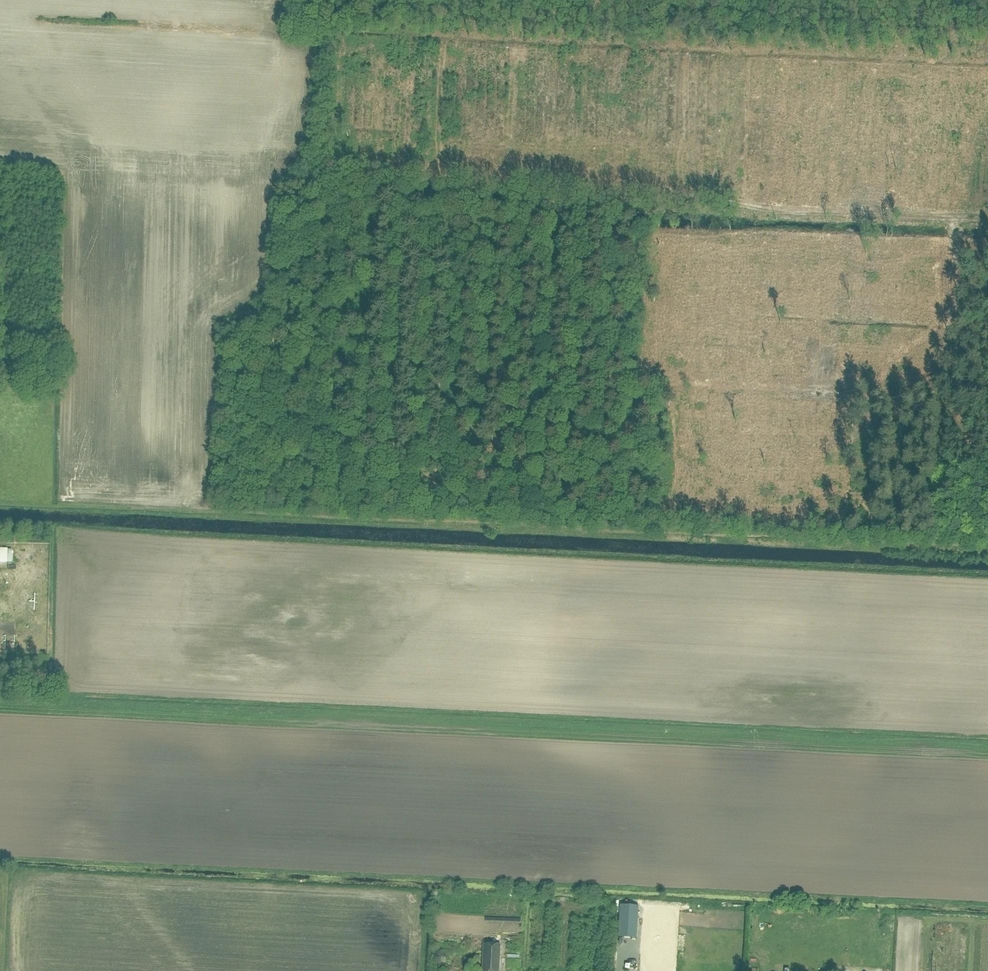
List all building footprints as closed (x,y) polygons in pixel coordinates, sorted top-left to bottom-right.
[(638,906),(620,905),(618,938),(636,939),(638,906)] [(499,945),(484,944),(483,970),(498,970),(499,945)] [(639,967),(646,967),(647,954),(639,953),(639,967)]
